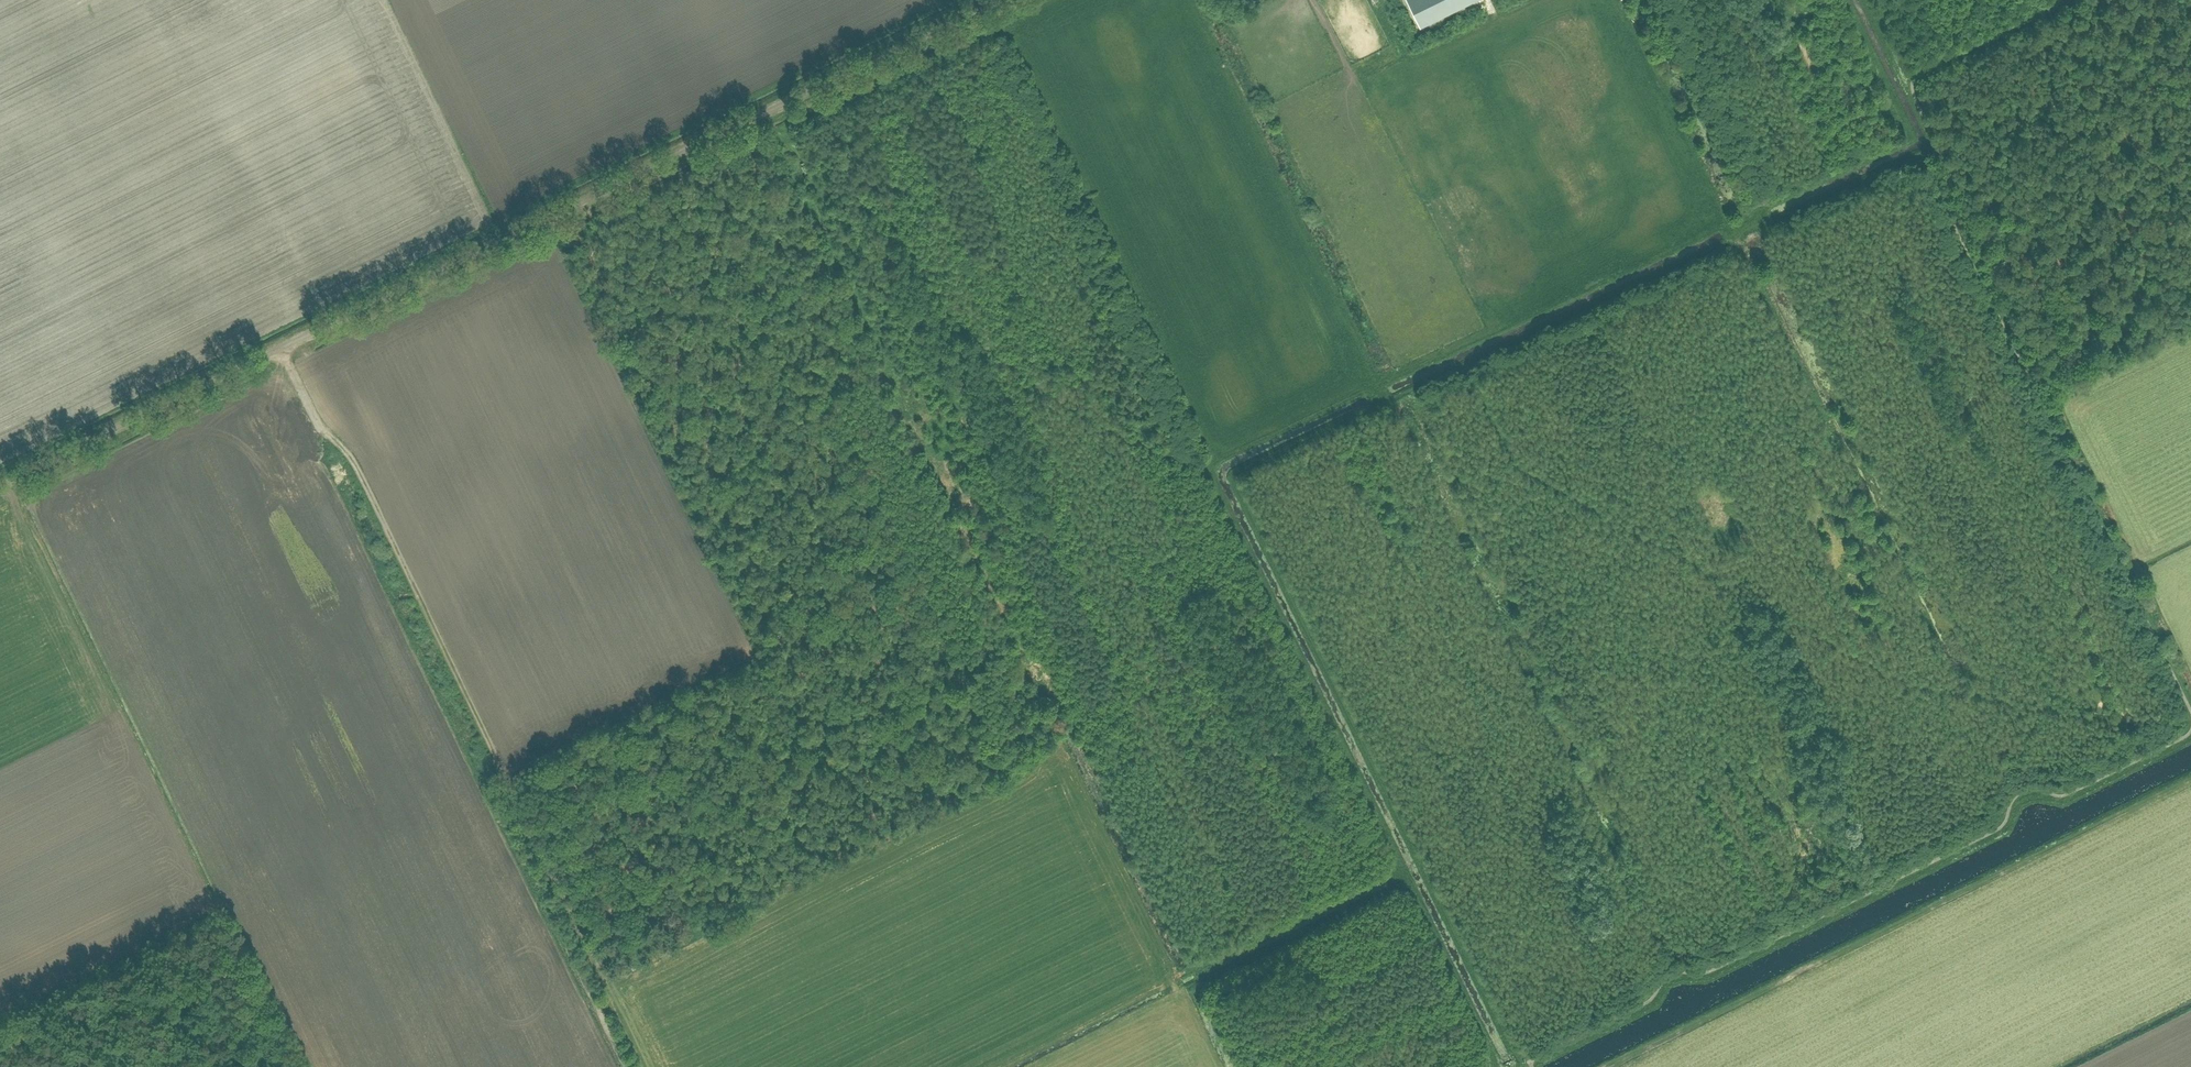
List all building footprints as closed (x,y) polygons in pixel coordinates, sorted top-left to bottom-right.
[(1419,27),(1472,0),(1406,0),(1419,27)]
